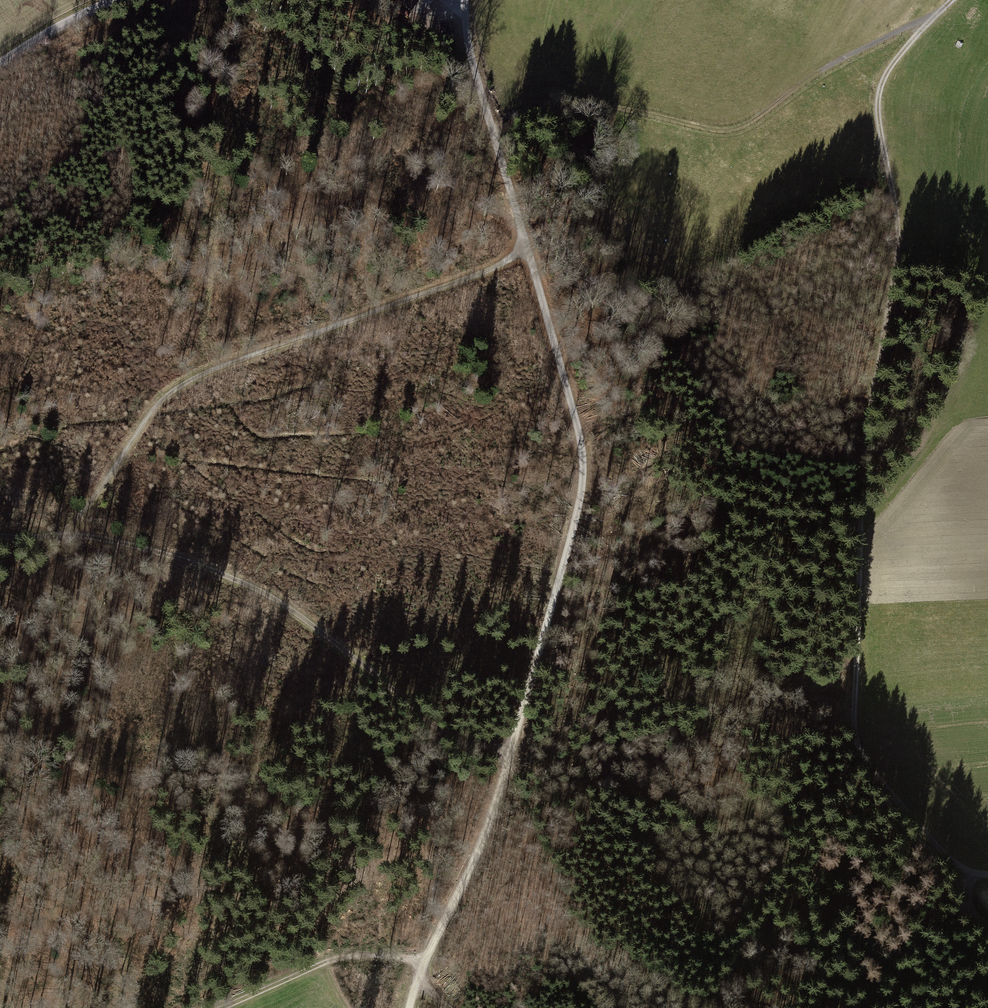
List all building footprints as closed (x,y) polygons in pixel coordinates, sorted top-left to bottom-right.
[(411,10),(418,0),(399,0),(411,10)]
